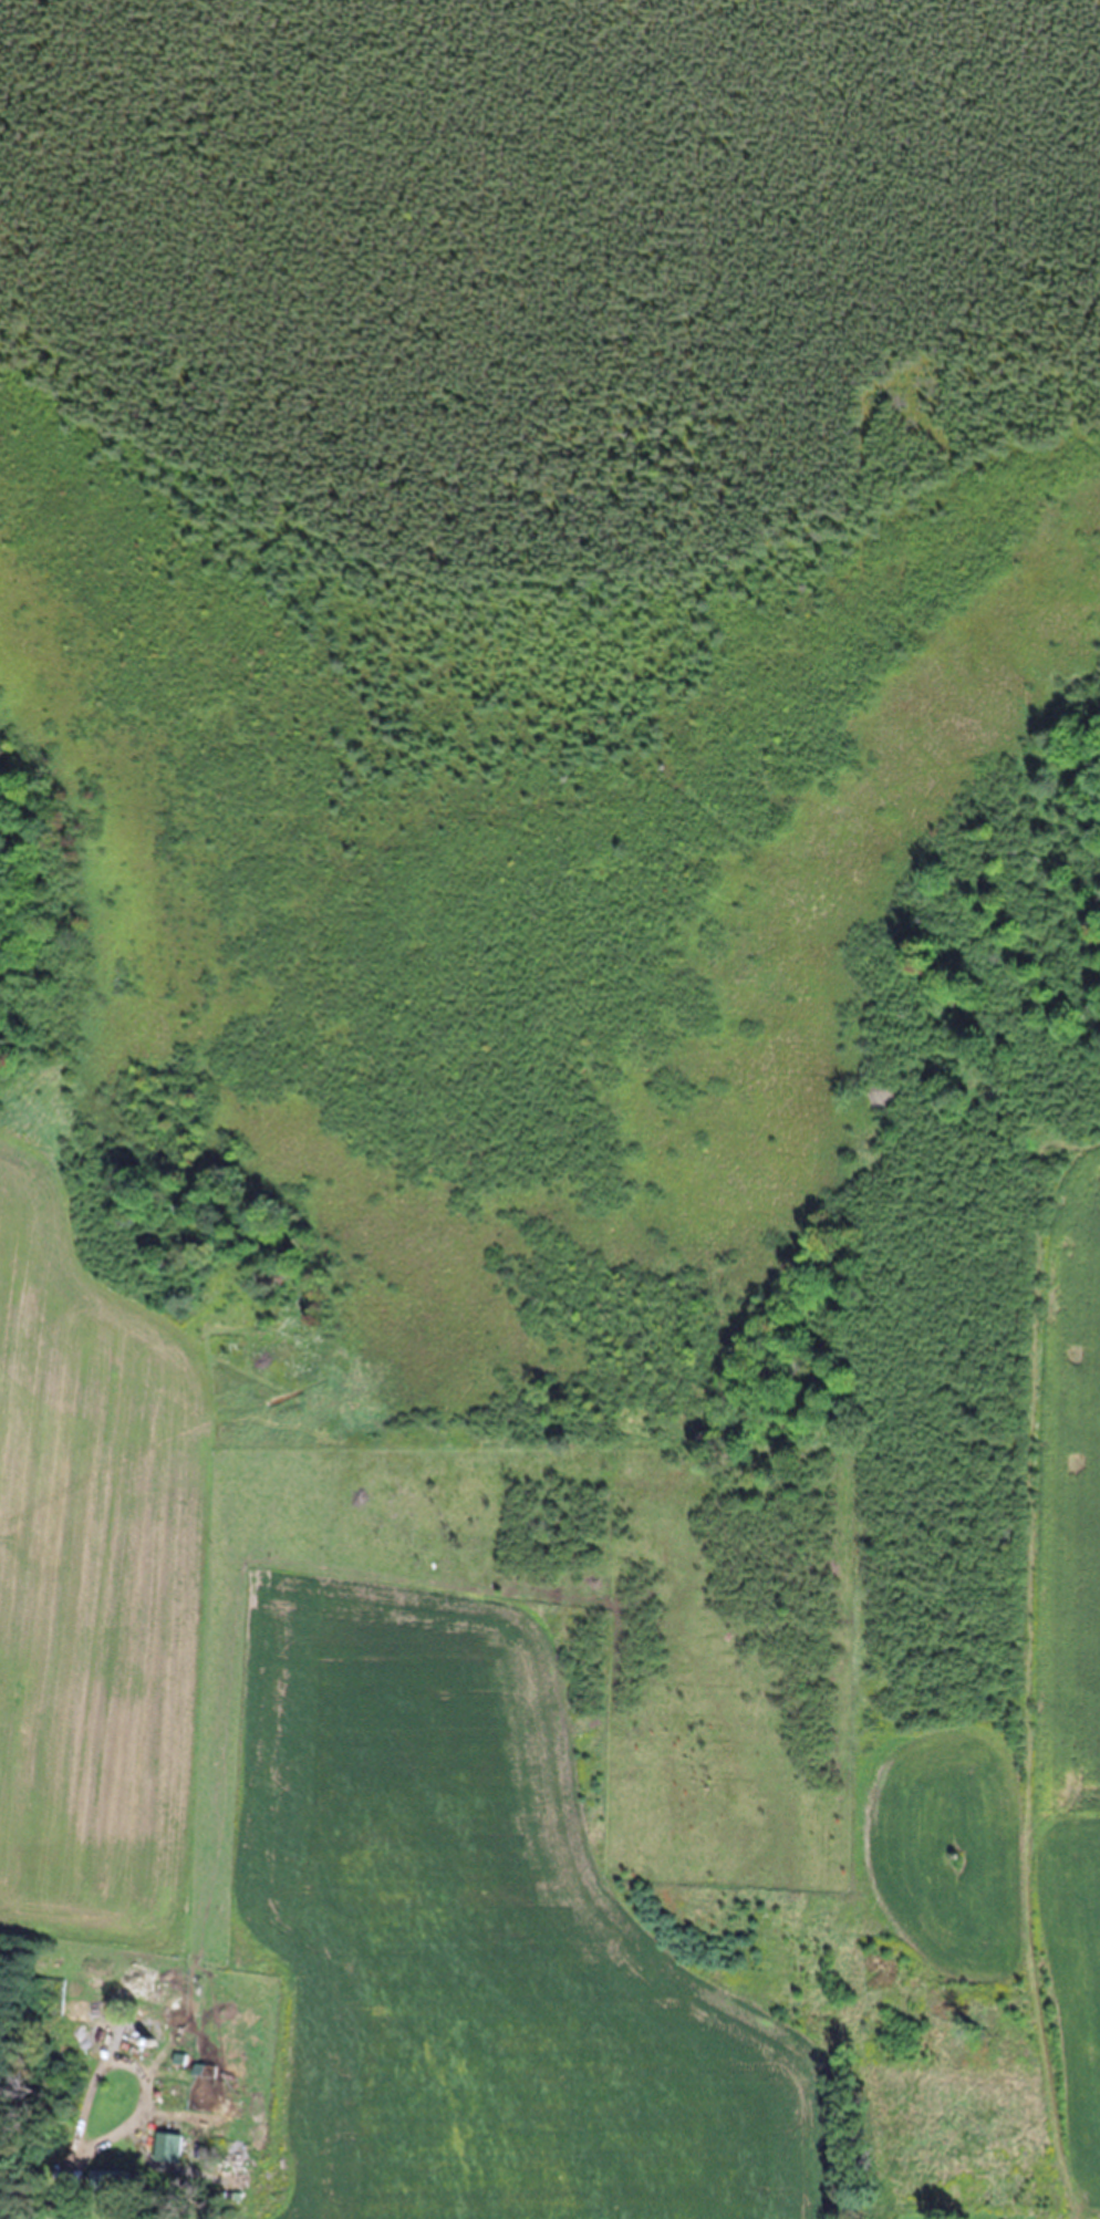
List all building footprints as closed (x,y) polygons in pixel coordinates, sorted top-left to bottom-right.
[(158,2161),(180,2161),(180,2122),(158,2122),(158,2161)] [(119,2184),(118,2174),(102,2175),(102,2185),(119,2184)]
